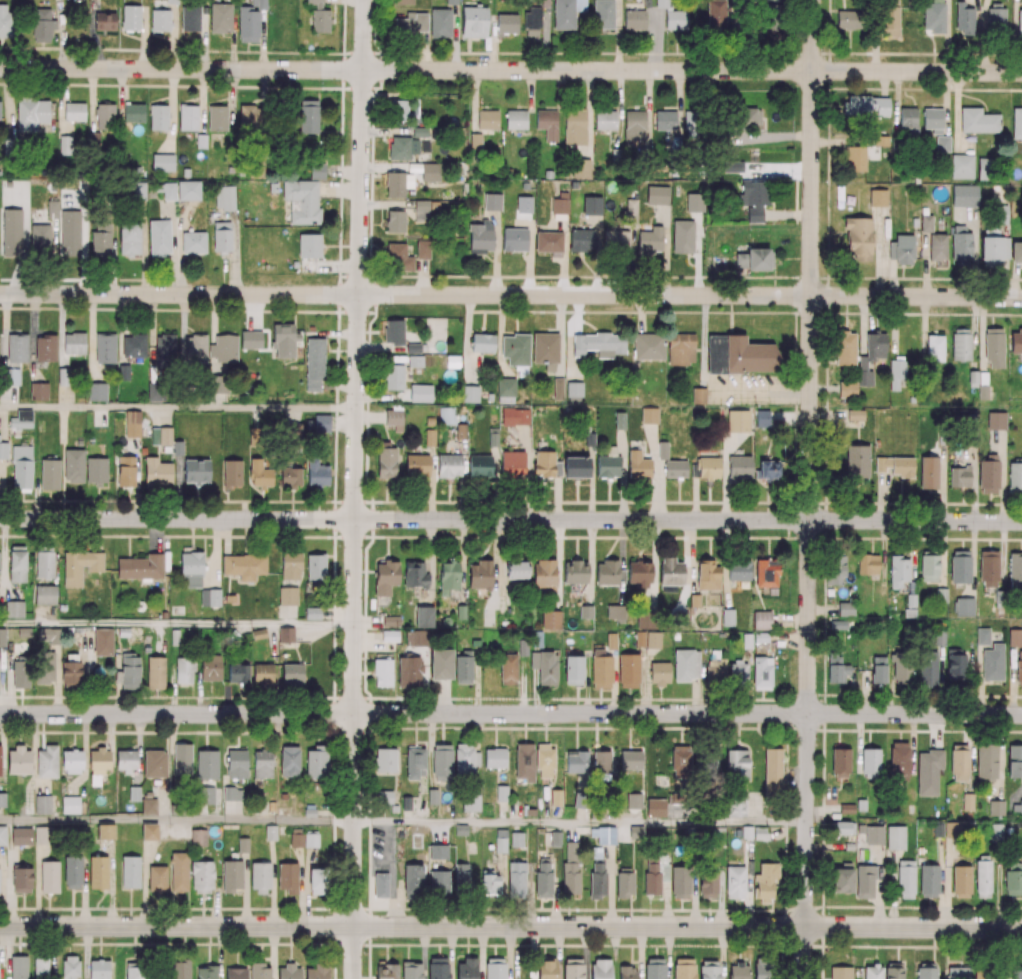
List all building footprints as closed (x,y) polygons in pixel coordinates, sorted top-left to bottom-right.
[(68,479),(68,482),(83,482),(83,450),(64,449),(63,479),(68,479)] [(35,585),(35,603),(55,603),(55,585),(35,585)] [(5,600),(5,616),(23,616),(23,601),(5,600)] [(18,627),(18,636),(30,636),(30,627),(18,627)] [(118,627),(118,636),(128,636),(128,627),(118,627)] [(94,629),(94,655),(112,655),(112,629),(94,629)] [(173,744),(173,775),(190,775),(190,744),(173,744)] [(57,745),(56,778),(36,778),(36,751),(44,751),(44,745),(57,745)] [(162,753),(162,751),(144,750),(143,777),(165,777),(166,753),(162,753)] [(927,753),(927,750),(943,750),(943,769),(937,769),(937,796),(917,796),(917,753),(927,753)] [(129,787),(129,801),(139,801),(139,787),(129,787)] [(973,793),(963,793),(962,810),(973,810),(973,793)] [(34,795),(34,813),(50,813),(50,795),(34,795)] [(61,796),(61,813),(79,813),(79,796),(61,796)] [(97,824),(97,839),(113,839),(113,824),(97,824)] [(141,824),(141,841),(157,841),(157,824),(141,824)] [(265,825),(265,840),(276,840),(276,825),(265,825)] [(865,826),(865,844),(883,844),(883,826),(865,826)] [(887,826),(886,849),(904,849),(904,826),(887,826)] [(11,828),(11,845),(32,845),(32,828),(11,828)] [(190,829),(190,846),(205,846),(205,829),(190,829)] [(237,838),(238,852),(248,852),(248,838),(237,838)] [(88,857),(88,889),(106,889),(107,857),(88,857)] [(121,857),(121,887),(139,887),(139,857),(121,857)] [(40,862),(40,892),(58,892),(58,861),(40,862)] [(463,963),(456,963),(456,978),(476,978),(476,958),(463,958),(463,963)] [(225,978),(246,978),(246,968),(225,968),(225,978)]
